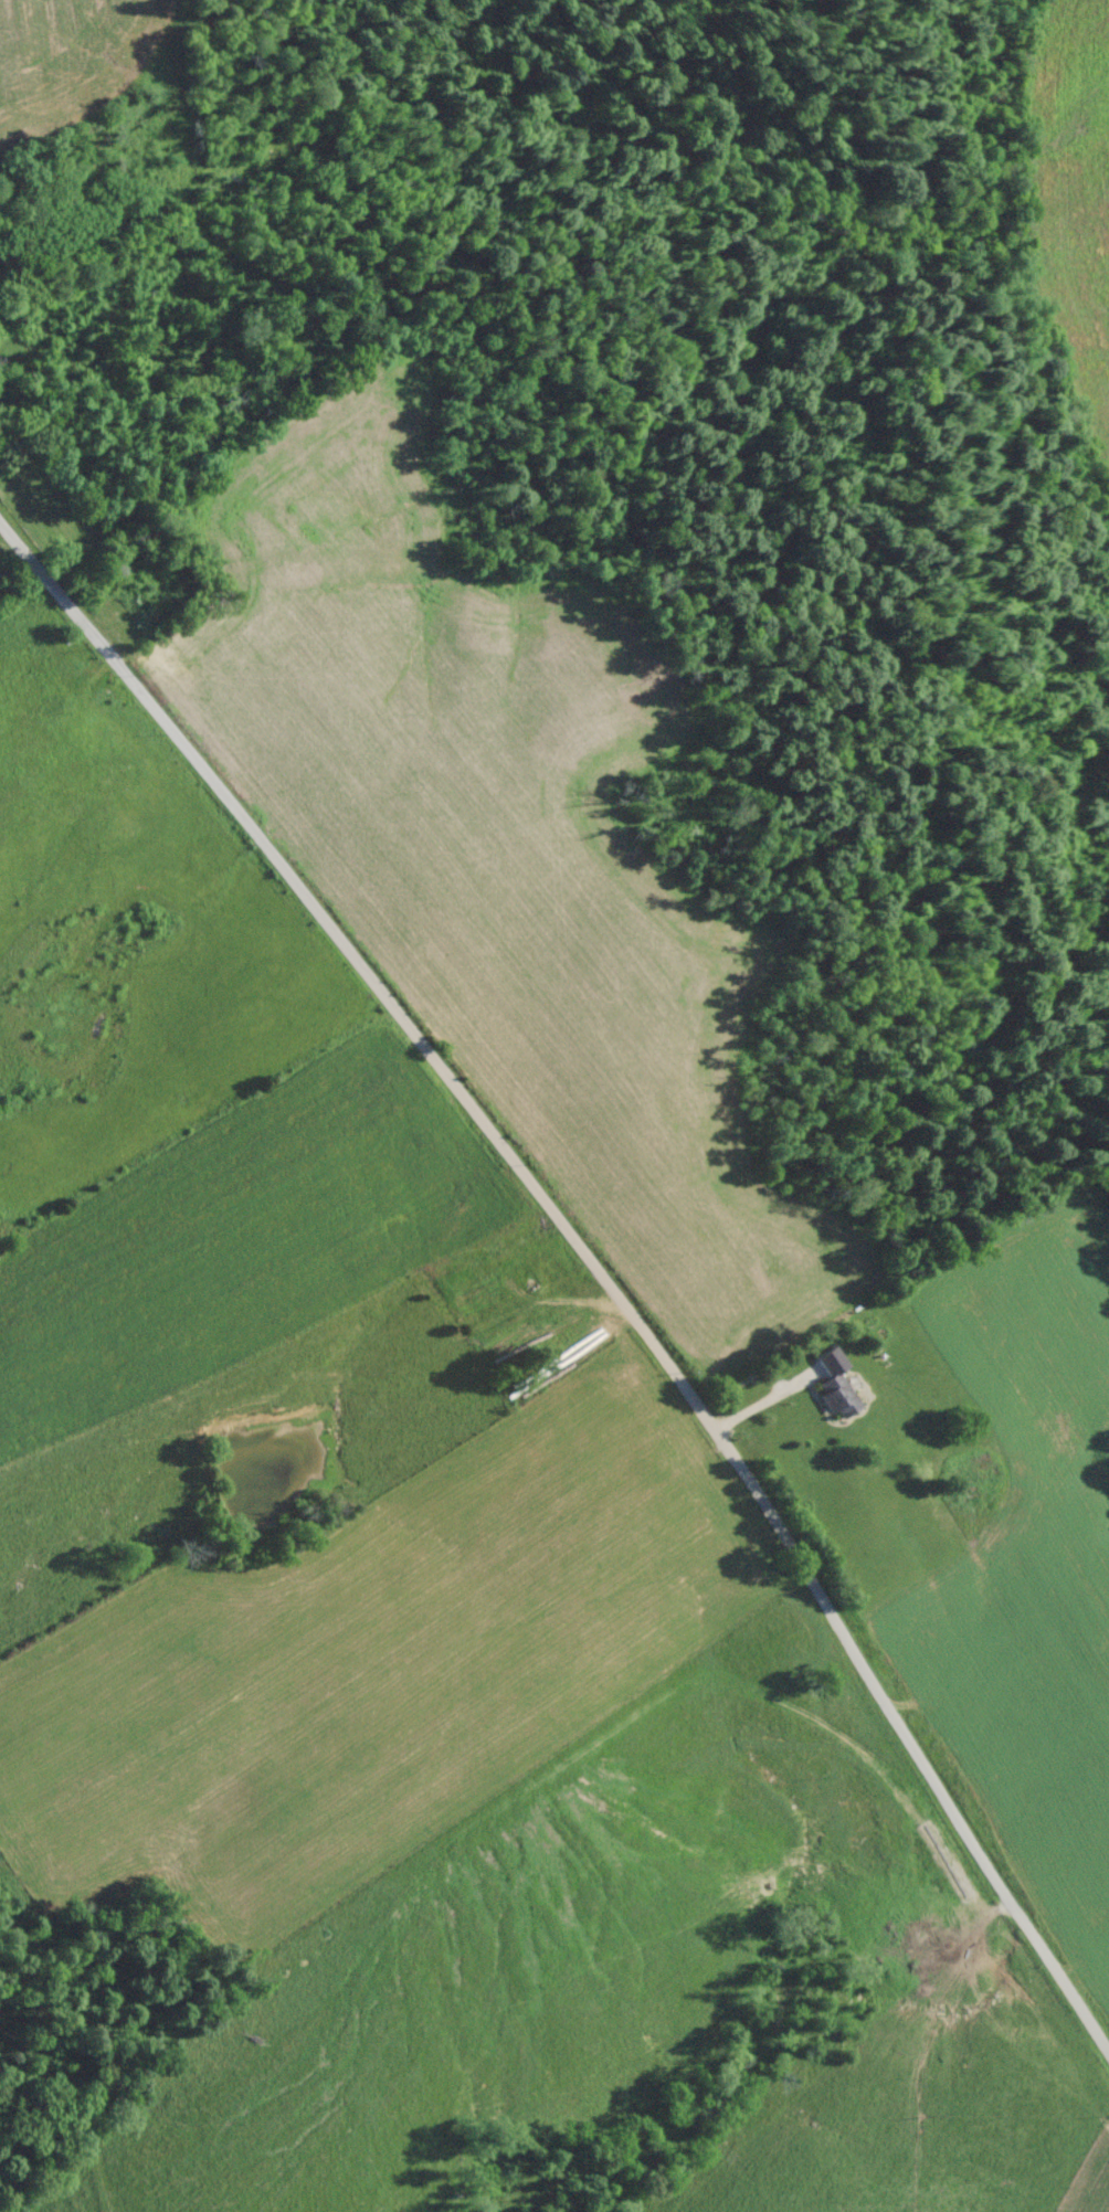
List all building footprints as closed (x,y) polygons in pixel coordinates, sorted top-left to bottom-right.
[(839,1421),(863,1408),(839,1370),(817,1384),(839,1421)]
